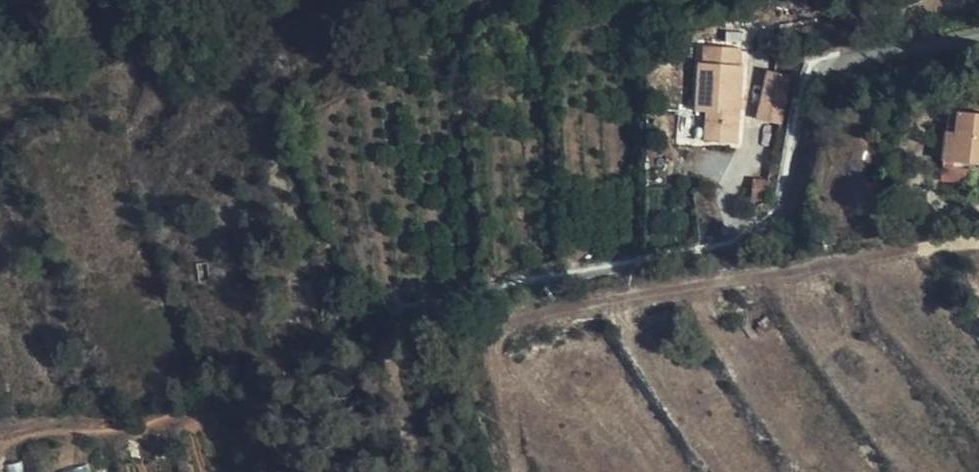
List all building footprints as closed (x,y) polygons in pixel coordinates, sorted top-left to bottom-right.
[(731,65),(730,49),(691,50),(692,66),(690,67),(693,142),(737,140),(734,65),(731,65)] [(784,123),(795,74),(770,68),(759,118),(784,123)] [(941,158),(950,159),(956,108),(947,107),(941,158)] [(950,159),(978,162),(978,111),(956,108),(950,159)] [(58,471),(93,471),(90,462),(58,471)]
